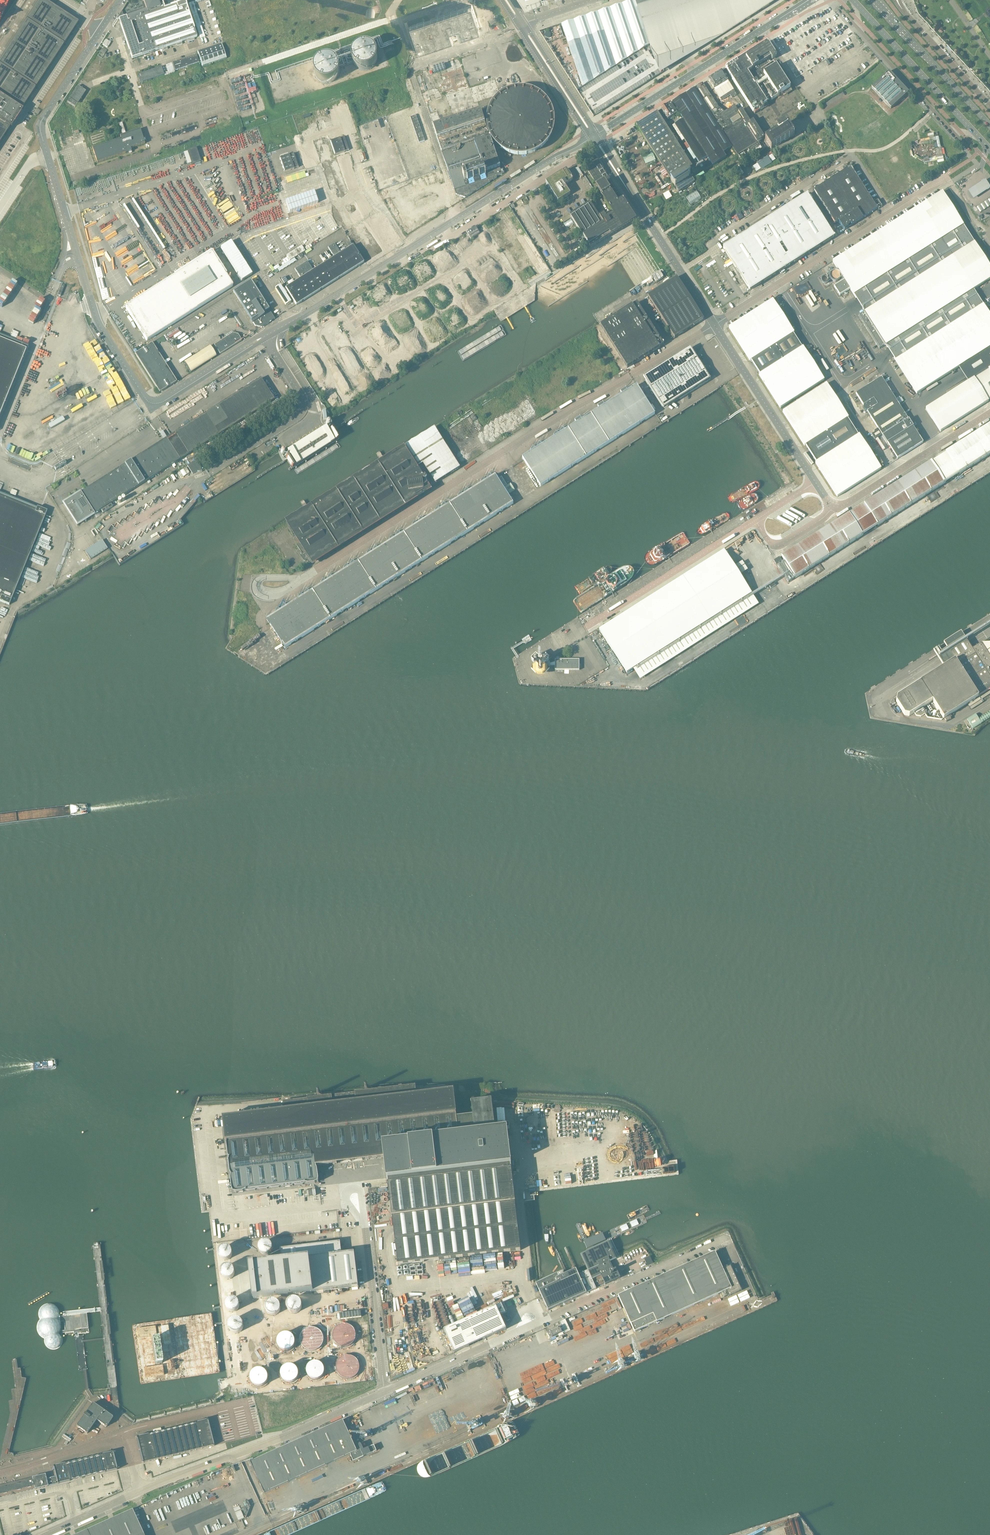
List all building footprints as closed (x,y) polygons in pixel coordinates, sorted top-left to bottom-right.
[(78,23),(43,0),(39,0),(0,60),(0,142),(78,23)] [(73,0),(61,0),(84,14),(87,9),(73,0)] [(189,15),(185,4),(185,2),(182,3),(180,4),(169,8),(168,5),(163,7),(162,3),(162,4),(158,5),(157,4),(159,3),(158,0),(143,0),(143,2),(141,3),(143,9),(128,14),(127,15),(126,16),(124,17),(124,16),(123,16),(122,11),(116,20),(119,19),(121,24),(120,24),(132,59),(162,49),(162,51),(167,49),(167,48),(176,44),(177,46),(182,44),(182,43),(186,41),(187,42),(194,40),(194,39),(196,38),(194,30),(189,15)] [(525,10),(528,9),(543,3),(543,2),(544,2),(545,3),(549,2),(548,0),(519,0),(525,10)] [(778,0),(634,0),(561,25),(582,87),(577,91),(593,117),(664,72),(662,67),(659,57),(721,36),(778,0)] [(480,31),(471,5),(410,26),(417,47),(419,52),(480,31)] [(374,13),(374,11),(374,10),(373,9),(372,8),(371,7),(370,7),(368,7),(367,8),(366,9),(366,10),(366,12),(366,13),(367,14),(368,15),(370,15),(371,15),(372,15),(373,14),(374,13)] [(669,69),(721,36),(659,57),(662,67),(664,72),(669,69)] [(517,55),(522,52),(513,37),(508,40),(517,55)] [(106,40),(102,45),(107,48),(110,43),(106,40)] [(729,66),(725,69),(753,112),(758,109),(759,111),(764,108),(762,106),(767,103),(763,98),(768,95),(772,100),(790,88),(773,62),(769,65),(766,61),(771,58),(772,60),(776,58),(776,57),(775,55),(767,42),(764,44),(762,46),(754,51),(752,52),(744,57),(741,59),(731,65),(729,66)] [(197,52),(202,67),(226,59),(221,44),(197,52)] [(379,57),(378,54),(378,52),(376,50),(375,48),(373,46),(370,45),(368,44),(366,44),(363,44),(361,45),(359,46),(357,48),(355,50),(354,52),(353,54),(353,57),(353,60),(354,62),(355,64),(357,66),(359,68),(361,69),(363,69),(366,70),(368,69),(371,69),(373,68),(375,66),(376,64),(378,62),(378,60),(379,57)] [(199,63),(196,56),(172,64),(175,71),(199,63)] [(339,71),(339,70),(338,68),(338,66),(337,64),(335,62),(334,60),(331,59),(329,58),(326,57),(323,58),(321,58),(319,59),(317,61),(316,62),(314,65),(313,67),(313,70),(313,72),(314,75),(315,77),(316,79),(318,81),(320,82),(322,83),(325,83),(328,83),(330,82),(332,81),(334,80),(336,78),(337,76),(338,73),(339,71)] [(174,72),(171,64),(166,66),(169,74),(174,72)] [(150,80),(163,75),(161,67),(138,75),(140,83),(150,80)] [(727,81),(721,71),(708,80),(714,89),(727,81)] [(871,88),(891,109),(908,93),(889,72),(871,88)] [(694,88),(737,156),(747,149),(752,156),(753,156),(763,151),(758,143),(764,139),(753,121),(750,123),(741,110),(738,112),(734,106),(724,113),(718,108),(702,83),(694,88)] [(77,104),(86,92),(77,86),(69,99),(67,102),(75,108),(77,105),(77,104)] [(490,111),(481,112),(483,118),(488,118),(488,120),(488,123),(488,125),(488,128),(489,130),(489,133),(490,135),(491,138),(493,140),(494,142),(496,144),(498,146),(500,147),(502,149),(504,150),(506,152),(508,153),(511,154),(513,154),(516,155),(518,155),(521,155),(523,155),(526,155),(529,154),(531,153),(533,152),(536,151),(538,150),(540,149),(542,147),(544,145),(546,143),(547,141),(549,139),(550,137),(551,134),(552,132),(553,129),(553,127),(553,124),(553,122),(553,119),(553,117),(552,114),(552,111),(551,109),(549,107),(548,104),(547,102),(545,100),(543,98),(541,97),(539,95),(537,94),(535,93),(532,92),(530,91),(528,90),(525,90),(522,89),(520,89),(517,90),(515,90),(512,90),(510,91),(507,92),(505,93),(503,95),(500,96),(498,98),(497,100),(495,102),(493,104),(492,106),(491,108),(490,111)] [(732,148),(694,89),(672,103),(682,119),(674,124),(699,163),(707,158),(712,166),(726,158),(723,153),(732,148)] [(677,114),(670,104),(661,110),(663,113),(663,114),(664,115),(668,120),(677,114)] [(440,125),(433,128),(451,180),(456,195),(465,198),(497,178),(496,177),(502,175),(502,174),(500,170),(499,168),(500,167),(499,165),(489,137),(483,118),(481,112),(480,112),(443,124),(443,122),(440,123),(440,125)] [(636,126),(660,164),(681,150),(657,112),(636,126)] [(416,116),(410,117),(419,143),(425,141),(416,116)] [(122,123),(118,124),(122,135),(119,136),(120,139),(92,149),(97,163),(131,152),(130,149),(144,144),(140,130),(125,134),(122,123)] [(778,131),(765,140),(769,146),(771,149),(794,135),(787,124),(786,123),(777,129),(778,131)] [(633,135),(638,133),(635,127),(630,129),(633,135)] [(314,142),(321,165),(325,164),(345,222),(344,229),(344,230),(345,235),(352,246),(363,263),(390,246),(364,205),(339,133),(314,142)] [(617,138),(613,142),(617,146),(621,142),(617,138)] [(919,143),(918,139),(910,140),(911,148),(916,147),(915,144),(919,143)] [(196,148),(187,151),(192,165),(200,162),(196,148)] [(681,150),(660,164),(671,181),(679,193),(694,183),(687,171),(692,167),(681,150)] [(938,157),(932,157),(933,162),(945,160),(943,153),(937,154),(938,157)] [(298,168),(293,154),(289,155),(279,159),(284,172),(284,173),(294,169),(298,168)] [(643,158),(646,164),(656,161),(653,154),(643,158)] [(757,164),(767,157),(766,155),(756,162),(757,164)] [(591,249),(636,221),(597,160),(592,164),(593,166),(587,170),(595,183),(601,179),(604,183),(596,188),(613,215),(606,219),(604,215),(599,218),(590,203),(569,216),(591,249)] [(862,218),(877,209),(851,167),(813,191),(835,224),(838,222),(844,231),(848,228),(847,227),(851,225),(851,226),(863,219),(862,218)] [(546,183),(558,202),(570,194),(565,187),(567,185),(566,184),(572,181),(573,181),(572,181),(573,180),(571,178),(572,177),(569,173),(566,170),(546,183)] [(968,191),(973,200),(989,189),(989,188),(985,180),(968,191)] [(375,187),(369,191),(377,206),(384,203),(375,187)] [(701,199),(696,191),(686,197),(691,205),(701,199)] [(314,192),(286,202),(289,213),(318,204),(314,192)] [(989,279),(989,268),(942,192),(832,262),(844,280),(834,287),(839,296),(850,289),(864,312),(858,316),(879,349),(885,345),(916,394),(989,347),(989,316),(973,290),(989,279)] [(804,197),(728,245),(723,248),(750,290),(834,237),(807,194),(803,196),(804,197)] [(976,208),(979,213),(989,206),(989,199),(976,208)] [(882,207),(878,200),(874,203),(878,209),(882,207)] [(377,210),(383,220),(391,214),(385,205),(377,210)] [(480,233),(476,227),(467,233),(471,239),(480,233)] [(231,242),(220,248),(241,281),(252,275),(231,242)] [(285,288),(295,305),(296,306),(363,263),(352,246),(340,253),(334,244),(327,248),(334,257),(313,271),(307,261),(294,269),(300,279),(285,288)] [(290,261),(277,269),(279,272),(296,261),(294,258),(305,252),(301,246),(286,256),(290,261)] [(174,275),(174,276),(125,306),(125,307),(125,308),(146,340),(146,341),(147,341),(232,287),(232,286),(225,275),(226,274),(222,268),(223,267),(224,265),(221,264),(220,265),(212,252),(211,252),(210,252),(174,275)] [(656,283),(663,278),(660,273),(653,278),(656,283)] [(703,320),(677,277),(647,296),(674,338),(703,320)] [(269,309),(251,281),(233,292),(250,320),(252,324),(253,323),(255,326),(262,328),(269,323),(268,323),(274,319),(268,310),(269,310),(269,309)] [(281,285),(275,288),(285,305),(291,302),(281,285)] [(469,297),(480,316),(503,303),(501,298),(500,299),(498,295),(492,299),(489,295),(486,297),(484,294),(479,297),(477,293),(469,297)] [(794,333),(773,300),(729,328),(750,361),(751,361),(760,375),(759,375),(780,409),(824,380),(803,347),(802,348),(793,334),(794,333)] [(632,306),(600,326),(627,368),(659,348),(664,345),(637,303),(633,306),(632,306)] [(214,345),(219,354),(241,341),(237,335),(232,334),(214,345)] [(26,350),(0,340),(0,414),(26,350)] [(135,354),(159,393),(176,382),(152,343),(135,354)] [(190,372),(216,357),(210,346),(184,361),(190,372)] [(643,378),(645,381),(664,409),(697,388),(698,388),(705,383),(710,379),(695,356),(690,348),(643,378)] [(989,399),(989,368),(988,369),(988,370),(974,379),(974,378),(925,409),(940,432),(988,402),(988,401),(989,399)] [(908,419),(881,377),(855,394),(863,405),(864,409),(867,412),(878,429),(874,431),(875,433),(871,435),(875,440),(882,435),(882,436),(887,444),(887,443),(897,459),(918,446),(908,430),(913,427),(908,419)] [(96,513),(205,444),(274,400),(269,392),(265,387),(260,379),(170,436),(80,493),(94,515),(96,513)] [(826,384),(782,412),(804,446),(805,446),(816,462),(815,463),(837,497),(881,469),(859,435),(858,435),(847,419),(848,418),(826,384)] [(529,453),(522,458),(524,460),(540,487),(655,414),(637,385),(628,391),(625,388),(620,392),(622,395),(605,405),(603,403),(597,406),(599,409),(582,420),(580,417),(575,420),(577,423),(566,430),(562,428),(559,434),(556,432),(552,439),(543,445),(539,443),(536,448),(533,447),(529,453)] [(989,455),(989,423),(945,452),(946,453),(932,462),(931,461),(864,504),(864,505),(849,514),(849,513),(781,556),(784,561),(795,577),(795,578),(863,535),(862,535),(877,525),(878,526),(945,483),(945,482),(959,473),(959,474),(989,455)] [(286,457),(287,459),(292,467),(338,438),(333,430),(331,428),(327,431),(324,425),(286,449),(290,455),(286,457)] [(309,563),(409,500),(436,483),(423,463),(416,468),(405,451),(289,525),(300,543),(297,545),(302,554),(301,555),(301,556),(301,557),(303,561),(305,561),(307,560),(309,563)] [(445,461),(444,462),(445,464),(444,465),(445,465),(449,472),(450,471),(451,473),(458,469),(458,468),(451,458),(449,459),(448,457),(444,459),(445,461)] [(199,466),(195,461),(187,466),(192,474),(197,472),(198,472),(199,472),(199,471),(200,471),(200,470),(200,469),(200,468),(200,467),(199,466)] [(186,468),(178,473),(181,479),(189,474),(186,468)] [(274,615),(266,619),(269,623),(285,648),(513,504),(497,478),(495,475),(493,476),(489,474),(486,480),(483,478),(479,485),(470,491),(466,489),(463,494),(460,493),(456,500),(451,503),(447,505),(443,503),(440,509),(437,507),(433,514),(424,520),(420,518),(417,523),(414,522),(411,529),(401,534),(398,532),(395,538),(391,536),(388,543),(379,549),(375,547),(372,552),(368,550),(365,557),(356,563),(352,561),(349,567),(346,565),(342,572),(333,577),(329,575),(326,581),(323,579),(319,586),(310,592),(306,590),(303,595),(300,594),(297,601),(287,606),(283,604),(281,610),(277,608),(274,615)] [(94,515),(80,493),(63,504),(77,526),(85,520),(94,515)] [(1,596),(0,599),(0,602),(9,605),(47,511),(37,507),(35,512),(0,498),(0,596),(1,596)] [(102,540),(85,551),(90,560),(107,549),(102,540)] [(626,673),(751,594),(724,550),(599,630),(626,673)] [(795,577),(784,561),(777,566),(788,583),(795,578),(795,577)] [(732,624),(736,630),(746,624),(742,618),(732,624)] [(943,719),(989,689),(989,658),(981,644),(972,650),(968,644),(964,637),(947,648),(951,655),(955,660),(897,697),(896,702),(904,715),(909,716),(914,713),(916,716),(921,717),(927,713),(923,707),(932,701),(943,719)] [(579,660),(555,660),(555,663),(550,664),(550,663),(548,662),(546,664),(546,666),(549,669),(550,667),(550,666),(555,666),(555,670),(579,670),(579,660)] [(671,663),(662,669),(665,675),(675,669),(671,663)] [(644,680),(647,686),(658,681),(655,674),(644,680)] [(967,720),(972,729),(981,723),(975,714),(967,720)] [(243,1116),(223,1119),(232,1193),(267,1189),(280,1188),(290,1186),(317,1183),(315,1165),(364,1160),(383,1158),(386,1180),(388,1180),(388,1184),(389,1187),(398,1265),(423,1262),(441,1260),(458,1258),(510,1252),(520,1251),(515,1203),(507,1130),(510,1129),(509,1125),(506,1125),(503,1103),(492,1105),(492,1100),(471,1103),(473,1116),(456,1118),(453,1092),(416,1096),(415,1086),(284,1102),(283,1099),(241,1103),(243,1116)] [(621,1130),(613,1131),(614,1141),(627,1139),(626,1128),(625,1128),(624,1120),(620,1121),(621,1130)] [(281,1260),(249,1264),(250,1269),(251,1269),(254,1294),(253,1294),(253,1299),(314,1292),(314,1294),(323,1293),(323,1291),(358,1287),(355,1262),(354,1252),(341,1253),(339,1254),(338,1246),(338,1242),(340,1242),(340,1241),(280,1248),(281,1260)] [(612,1270),(609,1262),(615,1259),(608,1243),(581,1255),(588,1271),(578,1275),(586,1293),(596,1289),(605,1285),(620,1278),(615,1268),(612,1270)] [(219,1268),(235,1266),(232,1245),(217,1246),(219,1268)] [(716,1253),(675,1271),(619,1296),(636,1333),(637,1332),(637,1333),(641,1331),(641,1330),(727,1292),(729,1297),(743,1291),(736,1276),(732,1267),(729,1268),(729,1267),(728,1267),(727,1267),(726,1268),(726,1269),(724,1270),(716,1253)] [(650,1256),(644,1258),(647,1265),(653,1263),(650,1256)] [(586,1293),(578,1275),(576,1270),(565,1275),(563,1271),(536,1283),(548,1311),(586,1293)] [(501,1305),(442,1331),(454,1353),(456,1352),(467,1347),(469,1346),(468,1344),(482,1338),(483,1340),(485,1339),(495,1334),(506,1329),(499,1316),(505,1313),(503,1309),(501,1305)] [(361,1311),(340,1314),(340,1320),(361,1317),(361,1311)] [(560,1321),(565,1333),(570,1330),(566,1319),(560,1321)] [(555,1329),(547,1333),(549,1338),(562,1333),(559,1327),(555,1329)] [(106,1428),(113,1418),(92,1403),(85,1413),(84,1413),(83,1415),(83,1416),(76,1426),(87,1434),(96,1421),(106,1428)] [(159,1432),(136,1437),(136,1438),(137,1438),(137,1439),(136,1439),(142,1462),(142,1463),(143,1463),(144,1463),(148,1462),(209,1447),(210,1447),(214,1446),(214,1445),(213,1442),(209,1426),(207,1420),(194,1423),(159,1432)] [(357,1451),(343,1420),(252,1461),(266,1492),(350,1454),(353,1461),(376,1451),(376,1450),(375,1450),(374,1446),(374,1445),(364,1450),(361,1445),(361,1444),(360,1444),(359,1444),(359,1445),(358,1445),(359,1446),(360,1449),(357,1451)] [(0,1497),(14,1494),(42,1487),(57,1484),(70,1481),(70,1480),(104,1472),(104,1473),(105,1473),(106,1472),(115,1470),(116,1470),(117,1470),(117,1469),(117,1468),(116,1468),(117,1468),(115,1461),(113,1454),(113,1453),(113,1452),(100,1455),(100,1456),(66,1464),(66,1463),(54,1466),(53,1466),(54,1472),(55,1476),(46,1479),(45,1474),(31,1477),(32,1478),(0,1486),(0,1498),(0,1497)] [(204,1478),(198,1480),(205,1502),(212,1499),(204,1478)] [(76,1534),(75,1534),(143,1534),(132,1509),(76,1534)]
